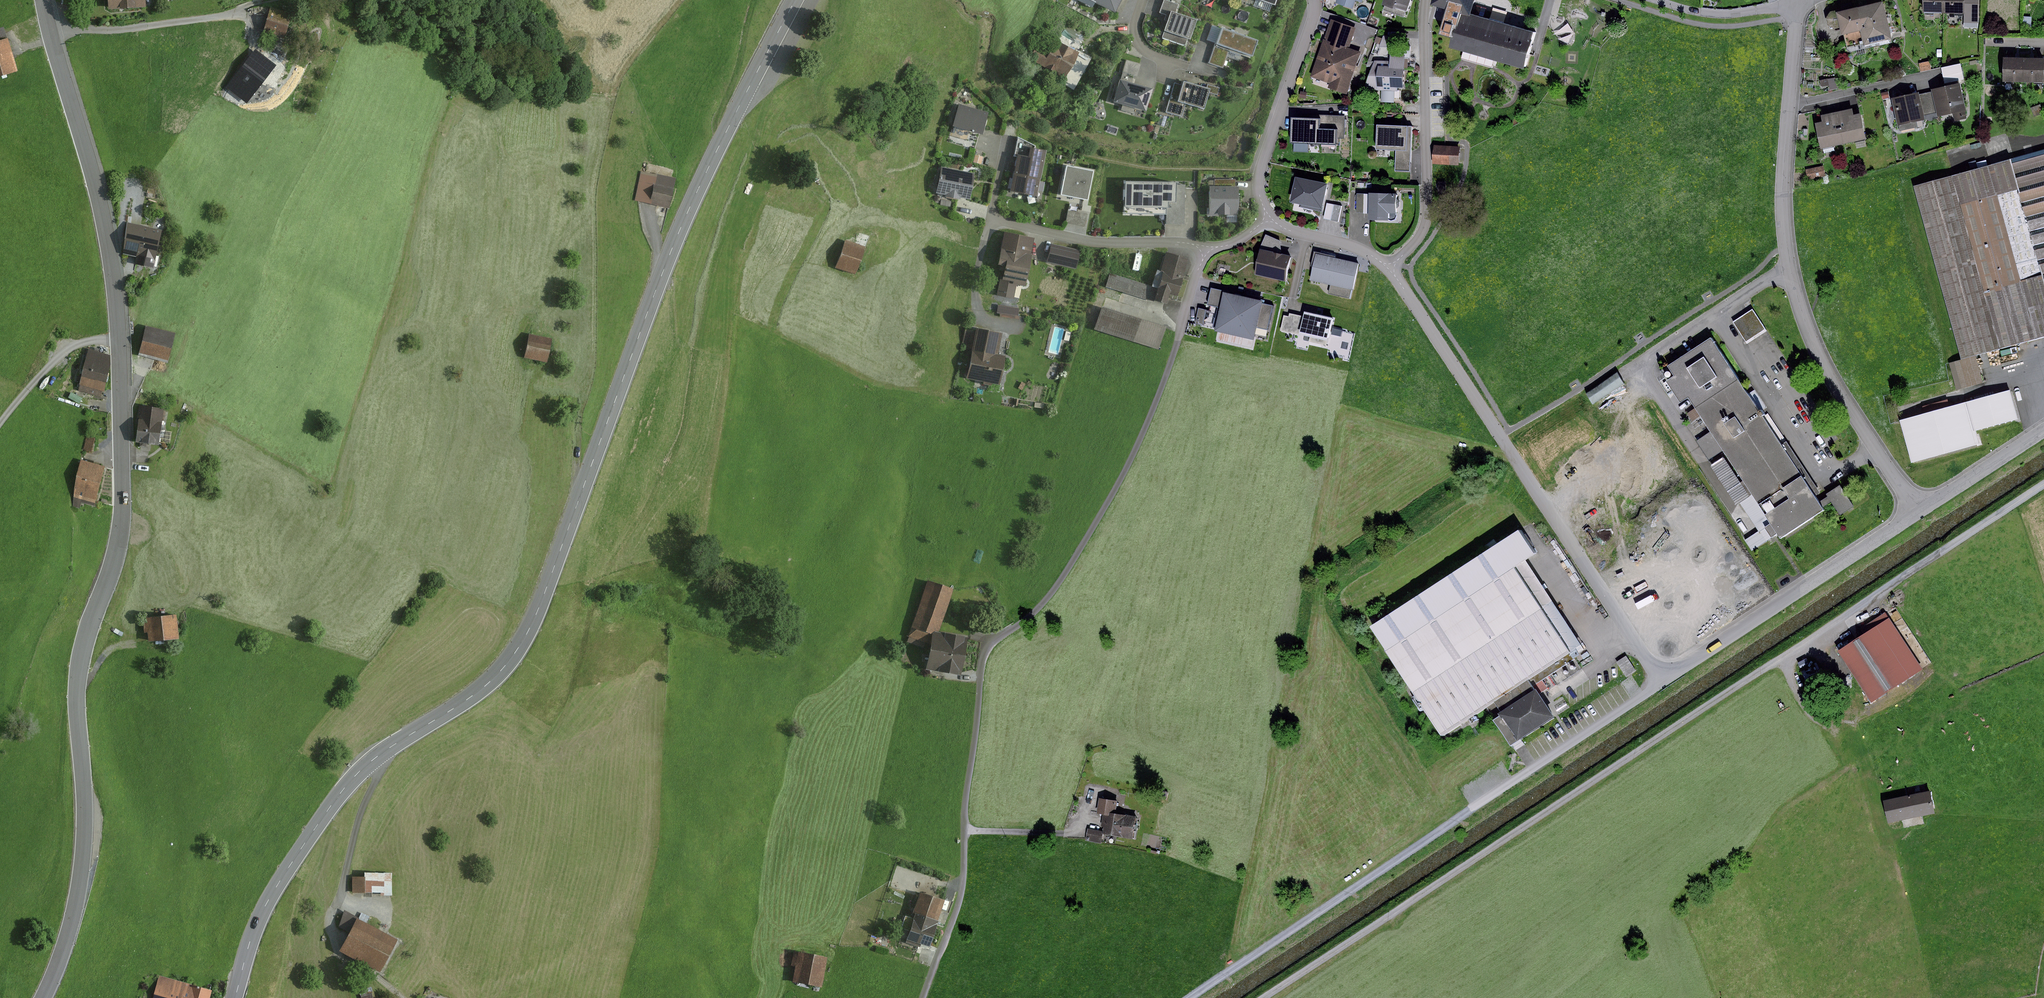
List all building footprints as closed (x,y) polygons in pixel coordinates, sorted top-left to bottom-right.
[(109,9),(146,7),(145,0),(108,0),(109,9)] [(1092,8),(1095,3),(1115,13),(1122,0),(1077,0),(1092,8)] [(1176,12),(1178,4),(1166,0),(1164,0),(1159,13),(1166,15),(1164,19),(1168,21),(1171,11),(1176,12)] [(1336,3),(1353,8),(1355,0),(1362,3),(1363,0),(1337,0),(1336,3)] [(1382,5),(1406,12),(1410,0),(1384,0),(1382,5)] [(1439,3),(1451,6),(1471,12),(1474,0),(1439,0),(1439,3)] [(1945,0),(1922,0),(1922,11),(1944,12),(1945,0)] [(1944,12),(1964,13),(1964,22),(1978,23),(1978,0),(1945,0),(1944,12)] [(1882,1),(1835,12),(1835,10),(1830,11),(1825,18),(1827,25),(1832,28),(1839,27),(1845,49),(1891,39),(1882,1)] [(292,12),(271,6),(263,35),(283,41),(292,12)] [(1471,12),(1451,6),(1443,34),(1456,38),(1454,46),(1526,67),(1536,32),(1470,13),(1471,12)] [(1176,12),(1171,11),(1168,21),(1162,37),(1185,44),(1187,38),(1191,39),(1198,19),(1176,12)] [(2031,17),(2023,17),(2023,28),(2031,28),(2031,17)] [(1357,28),(1333,19),(1314,76),(1333,82),(1331,88),(1350,95),(1364,53),(1350,48),(1357,28)] [(1216,43),(1221,28),(1212,25),(1207,40),(1216,43)] [(1258,40),(1222,27),(1221,28),(1216,43),(1230,48),(1253,56),(1258,40)] [(12,73),(0,30),(0,76),(12,73)] [(1396,36),(1385,36),(1382,46),(1396,47),(1396,36)] [(1050,53),(1039,46),(1031,60),(1065,79),(1080,52),(1058,40),(1050,53)] [(1230,48),(1216,43),(1209,63),(1223,68),(1230,48)] [(255,49),(226,87),(247,103),(276,66),(255,49)] [(1388,61),(1374,61),(1363,90),(1381,90),(1380,102),(1394,103),(1395,91),(1403,91),(1403,68),(1408,69),(1408,58),(1404,58),(1405,54),(1389,53),(1388,61)] [(2022,82),(2023,58),(2017,58),(2003,57),(2002,81),(2022,82)] [(2032,58),(2023,58),(2022,82),(2043,82),(2043,58),(2032,58)] [(1141,64),(1126,59),(1122,72),(1137,77),(1141,64)] [(1929,61),(1919,63),(1921,71),(1930,70),(1929,61)] [(1960,65),(1941,69),(1944,83),(1963,80),(1960,65)] [(1835,77),(1819,80),(1820,87),(1830,86),(1830,90),(1837,89),(1835,77)] [(1153,88),(1120,79),(1114,101),(1146,111),(1153,88)] [(1207,88),(1183,81),(1182,85),(1178,102),(1185,104),(1203,109),(1208,92),(1218,94),(1220,87),(1208,84),(1207,88)] [(1178,102),(1182,85),(1174,83),(1166,112),(1181,117),(1185,104),(1178,102)] [(1958,83),(1930,89),(1931,92),(1935,112),(1936,116),(1953,113),(1954,120),(1966,118),(1958,83)] [(1881,93),(1882,100),(1889,98),(1888,92),(1881,93)] [(1931,92),(1918,95),(1923,115),(1935,112),(1931,92)] [(1917,93),(1891,99),(1899,132),(1917,127),(1916,121),(1924,119),(1923,115),(1918,95),(1917,93)] [(988,113),(959,104),(953,124),(982,133),(988,113)] [(2040,105),(2030,109),(2034,117),(2043,113),(2040,105)] [(1836,112),(1842,143),(1865,138),(1859,114),(1852,115),(1851,109),(1836,112)] [(1842,143),(1836,112),(1820,116),(1821,122),(1815,124),(1820,148),(1842,143)] [(1167,116),(1160,114),(1157,124),(1164,126),(1167,116)] [(1314,119),(1296,118),(1295,140),(1338,142),(1338,136),(1348,136),(1348,115),(1315,114),(1314,119)] [(1411,126),(1377,125),(1376,149),(1396,150),(1410,151),(1411,126)] [(1036,146),(1019,137),(1015,156),(1017,156),(1010,191),(1036,197),(1046,150),(1035,148),(1036,146)] [(1462,147),(1437,146),(1437,163),(1462,164),(1462,147)] [(1410,151),(1396,150),(1395,171),(1409,171),(1410,151)] [(1913,186),(1960,361),(1975,357),(2043,339),(2043,151),(1913,186)] [(983,157),(975,155),(973,162),(981,164),(983,157)] [(1091,171),(1066,165),(1061,193),(1086,198),(1091,171)] [(975,173),(942,167),(937,192),(945,194),(945,196),(961,199),(961,197),(970,199),(975,173)] [(1825,167),(1807,170),(1809,180),(1827,176),(1825,167)] [(1413,179),(1423,179),(1423,170),(1414,170),(1413,179)] [(675,179),(641,171),(634,199),(668,208),(675,179)] [(1332,184),(1300,177),(1295,201),(1302,203),(1301,207),(1326,212),(1332,184)] [(1176,184),(1125,182),(1124,206),(1168,207),(1168,201),(1175,201),(1176,185),(1176,184)] [(1448,182),(1440,182),(1441,195),(1448,194),(1448,182)] [(1238,186),(1211,187),(1211,215),(1238,214),(1238,186)] [(1396,194),(1369,193),(1368,219),(1387,220),(1387,213),(1395,213),(1395,208),(1399,206),(1399,201),(1396,198),(1396,194)] [(1367,194),(1359,194),(1358,213),(1366,213),(1367,194)] [(1343,206),(1335,205),(1332,221),(1339,222),(1343,206)] [(1087,215),(1068,211),(1066,223),(1085,226),(1087,215)] [(162,230),(129,222),(121,251),(136,255),(135,263),(153,267),(162,230)] [(1033,239),(1004,232),(998,264),(1006,266),(1003,279),(1004,279),(1000,298),(1012,301),(1016,282),(1024,284),(1033,239)] [(1264,250),(1284,254),(1282,241),(1268,235),(1262,249),(1264,250)] [(865,247),(845,240),(836,267),(856,274),(865,247)] [(1079,251),(1054,245),(1051,261),(1075,266),(1079,251)] [(1190,257),(1165,250),(1154,284),(1111,271),(1106,287),(1154,302),(1154,299),(1167,303),(1170,293),(1178,296),(1190,257)] [(1284,254),(1264,250),(1258,274),(1289,281),(1295,257),(1284,254)] [(1362,263),(1318,253),(1312,280),(1333,285),(1331,293),(1351,298),(1353,288),(1356,289),(1362,263)] [(1267,301),(1216,289),(1212,304),(1226,307),(1221,330),(1257,338),(1260,327),(1270,330),(1275,305),(1267,303),(1267,301)] [(1164,327),(1102,307),(1095,327),(1158,347),(1164,327)] [(1208,309),(1200,307),(1197,323),(1205,325),(1208,309)] [(1754,312),(1733,324),(1745,344),(1766,332),(1754,312)] [(1305,335),(1309,317),(1292,313),(1291,317),(1286,316),(1282,332),(1305,337),(1305,335)] [(1337,318),(1310,313),(1309,317),(1305,335),(1332,340),(1337,318)] [(174,334),(146,327),(140,354),(167,361),(174,334)] [(1001,332),(976,327),(967,377),(1000,384),(1006,356),(997,354),(1001,332)] [(548,341),(528,335),(522,358),(541,364),(548,341)] [(1710,337),(1665,366),(1672,376),(1664,381),(1679,404),(1687,399),(1708,431),(1694,440),(1709,462),(1724,453),(1751,495),(1770,524),(1763,527),(1769,537),(1776,532),(1779,537),(1822,509),(1821,508),(1818,503),(1780,445),(1762,417),(1710,337)] [(110,355),(89,349),(79,390),(101,396),(102,391),(104,391),(111,364),(110,355)] [(1960,361),(1956,363),(1963,389),(1982,384),(1975,357),(1960,361)] [(2010,396),(1902,420),(1912,465),(1979,450),(1975,432),(2016,423),(2010,396)] [(163,409),(141,406),(136,442),(140,442),(139,446),(146,447),(147,443),(159,445),(163,409)] [(1768,413),(1762,417),(1780,445),(1786,441),(1768,413)] [(86,436),(83,449),(91,451),(95,439),(86,436)] [(1724,458),(1711,466),(1734,504),(1747,496),(1724,458)] [(104,467),(80,460),(77,476),(73,506),(79,508),(81,502),(95,506),(104,467)] [(1839,485),(1826,494),(1828,496),(1818,503),(1821,508),(1831,502),(1839,514),(1853,506),(1839,485)] [(1770,524),(1751,495),(1739,503),(1757,531),(1744,539),(1750,549),(1769,537),(1763,527),(1770,524)] [(1527,530),(1378,627),(1449,734),(1490,707),(1535,678),(1577,651),(1523,567),(1532,561),(1543,554),(1527,530)] [(1586,645),(1532,561),(1523,567),(1577,651),(1586,645)] [(954,589),(928,581),(908,636),(932,643),(934,631),(939,631),(954,589)] [(1862,636),(1836,653),(1871,707),(1924,672),(1884,612),(1858,630),(1862,636)] [(176,615),(142,618),(144,632),(148,632),(149,641),(178,638),(176,615)] [(968,637),(939,631),(934,631),(932,643),(927,669),(961,675),(968,637)] [(1626,656),(1617,662),(1626,676),(1635,670),(1626,656)] [(1535,678),(1490,707),(1515,745),(1560,716),(1535,678)] [(1929,791),(1882,800),(1887,823),(1934,815),(1929,791)] [(1117,803),(1100,800),(1098,812),(1106,813),(1102,835),(1134,841),(1137,817),(1116,814),(1117,803)] [(1101,833),(1088,830),(1086,840),(1099,842),(1101,833)] [(362,878),(352,878),(352,896),(392,896),(392,874),(362,874),(362,878)] [(946,899),(920,892),(914,913),(916,913),(907,941),(931,948),(946,899)] [(399,941),(345,910),(339,927),(349,933),(342,949),(382,971),(399,941)] [(828,957),(794,950),(791,965),(796,966),(793,982),(823,988),(828,957)] [(159,976),(154,997),(210,997),(212,990),(159,976)]
